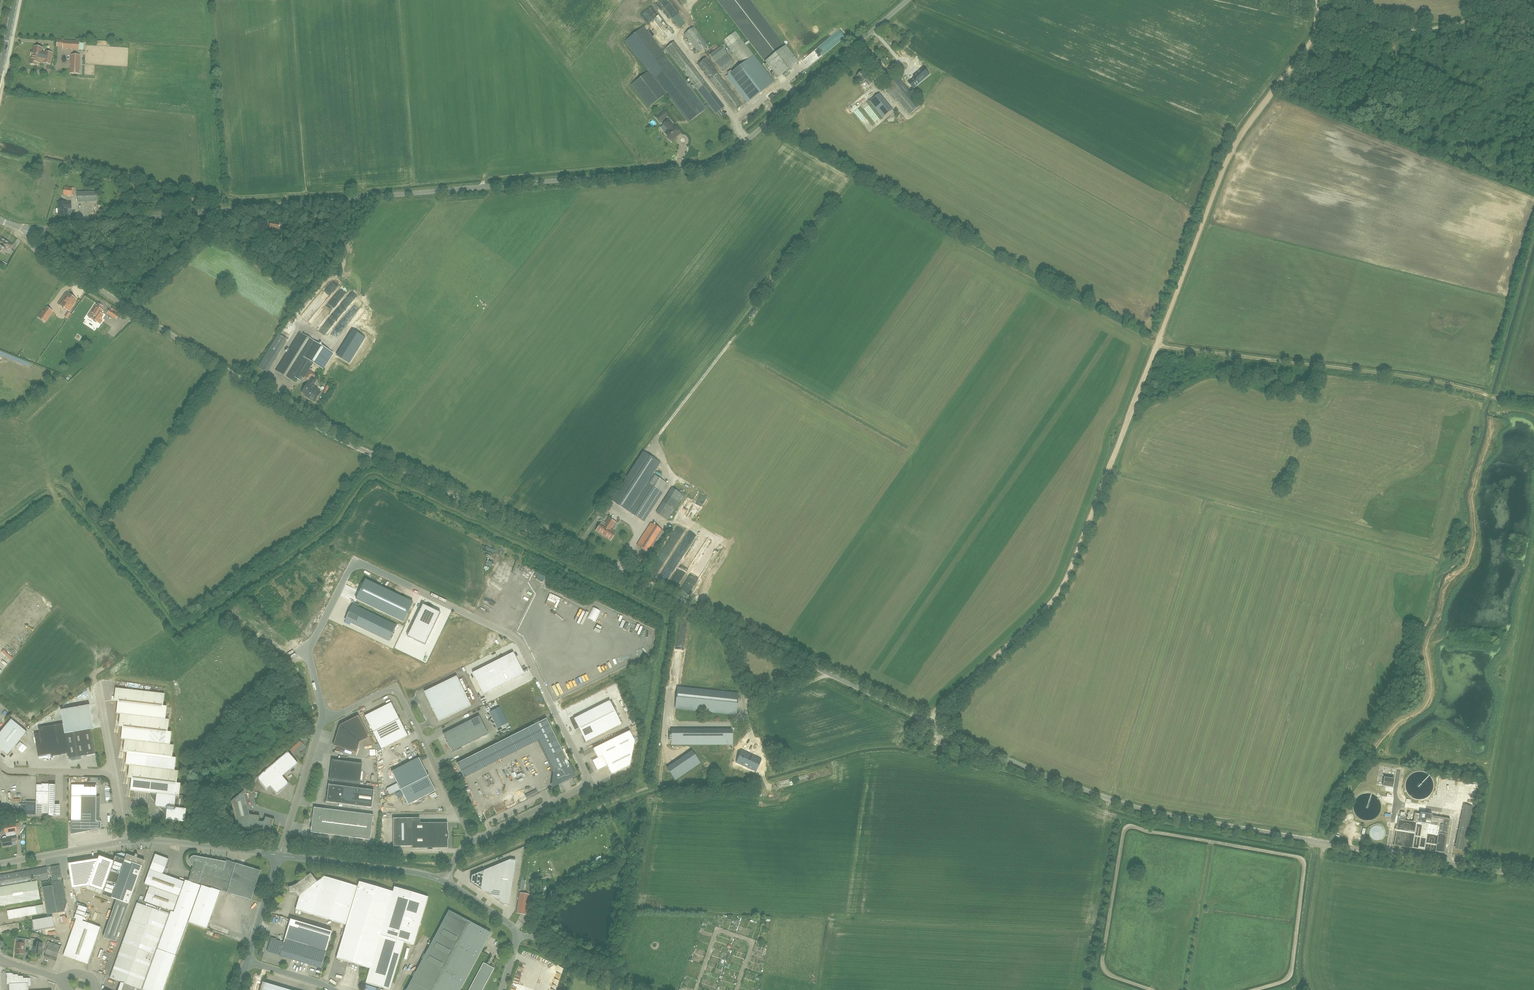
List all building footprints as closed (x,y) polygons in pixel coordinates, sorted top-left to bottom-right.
[(740,63),(738,65),(739,66),(726,76),(747,103),(774,82),(746,45),(750,42),(777,78),(798,62),(749,0),(717,0),(748,40),(744,43),(735,31),(723,40),(740,63)] [(716,114),(717,112),(721,117),(723,114),(720,110),(724,107),(674,42),(665,49),(691,82),(688,84),(643,27),(625,41),(649,71),(631,84),(649,107),(666,94),(688,123),(707,108),(706,108),(709,106),(716,114)] [(684,34),(698,52),(707,45),(693,27),(684,34)] [(57,40),(57,46),(63,47),(63,49),(78,49),(79,42),(57,40)] [(901,52),(904,56),(903,57),(906,59),(907,58),(908,57),(911,54),(912,54),(904,45),(898,50),(900,53),(901,52)] [(31,55),(32,55),(31,64),(35,65),(36,62),(39,63),(39,61),(44,62),(44,63),(50,64),(52,53),(46,52),(46,53),(41,52),(42,48),(34,46),(33,52),(32,51),(31,55)] [(723,72),(734,63),(721,46),(710,55),(723,72)] [(882,54),(876,58),(886,70),(891,66),(882,54)] [(79,74),(80,56),(71,55),(70,73),(79,74)] [(742,105),(706,58),(697,64),(734,111),(742,105)] [(915,77),(909,83),(913,88),(929,74),(923,68),(914,76),(915,77)] [(902,78),(906,80),(911,72),(907,69),(902,78)] [(856,76),(862,83),(865,80),(869,85),(872,82),(867,76),(866,76),(862,71),(856,76)] [(896,98),(910,114),(921,105),(897,77),(888,84),(886,81),(882,85),(894,99),(896,98)] [(773,94),(776,88),(772,85),(768,91),(773,94)] [(869,101),(883,118),(893,110),(879,93),(869,101)] [(656,117),(659,122),(667,116),(663,111),(656,117)] [(668,130),(664,133),(668,137),(667,138),(669,140),(670,140),(671,141),(680,133),(674,125),(673,126),(669,120),(663,124),(668,130)] [(63,195),(71,196),(72,195),(74,195),(75,188),(72,187),(64,186),(63,195)] [(78,203),(96,202),(95,191),(77,192),(78,203)] [(57,213),(58,213),(58,216),(68,215),(67,208),(68,207),(68,208),(72,208),(71,202),(67,203),(67,202),(58,202),(58,208),(57,208),(56,209),(56,212),(57,213)] [(261,233),(257,239),(262,242),(266,237),(261,233)] [(6,251),(9,248),(11,249),(14,245),(0,237),(0,238),(0,247),(6,251)] [(329,280),(316,293),(321,299),(335,285),(329,280)] [(68,293),(60,305),(69,311),(77,299),(68,293)] [(96,306),(95,305),(88,316),(92,319),(100,324),(102,320),(100,318),(103,315),(100,313),(102,310),(100,309),(102,306),(98,303),(96,306)] [(47,307),(44,312),(42,311),(39,315),(38,317),(45,322),(46,319),(49,316),(52,311),(47,307)] [(107,313),(116,318),(119,315),(121,312),(113,307),(111,310),(109,309),(107,313)] [(285,319),(291,322),(294,317),(288,314),(285,319)] [(317,329),(321,332),(331,320),(328,317),(317,329)] [(341,317),(335,324),(340,328),(346,320),(341,317)] [(106,337),(113,341),(119,332),(116,330),(115,331),(112,329),(106,337)] [(293,381),(295,377),(301,381),(303,378),(304,378),(313,363),(323,369),(333,353),(299,332),(275,371),(293,381)] [(266,372),(286,341),(277,335),(257,367),(266,372)] [(314,387),(314,388),(315,387),(313,386),(316,381),(311,379),(308,384),(307,383),(301,393),(308,397),(314,387)] [(321,392),(314,388),(314,387),(308,397),(307,398),(314,402),(321,392)] [(662,492),(668,484),(650,473),(657,462),(651,457),(652,455),(650,454),(649,456),(643,452),(612,501),(644,521),(662,492)] [(669,485),(655,512),(667,518),(681,492),(669,485)] [(601,524),(596,531),(610,540),(615,533),(610,529),(614,522),(609,519),(604,526),(601,524)] [(666,533),(663,531),(650,523),(637,545),(650,553),(652,555),(666,533)] [(640,566),(644,558),(639,555),(635,562),(640,566)] [(664,576),(675,560),(671,556),(660,572),(664,576)] [(365,580),(356,599),(403,622),(413,602),(365,580)] [(422,604),(407,636),(425,645),(440,613),(422,604)] [(352,605),(345,620),(389,641),(396,626),(352,605)] [(498,648),(501,653),(510,648),(507,643),(498,648)] [(513,653),(472,673),(483,695),(524,674),(513,653)] [(439,721),(440,721),(471,706),(457,676),(456,676),(424,692),(439,721)] [(169,720),(165,719),(167,707),(163,706),(164,694),(116,688),(114,700),(118,701),(117,713),(120,714),(119,727),(122,727),(121,739),(125,740),(123,752),(127,753),(126,765),(129,765),(128,778),(132,778),(130,791),(150,793),(150,796),(164,814),(166,814),(166,820),(185,822),(186,809),(184,809),(184,807),(186,807),(184,795),(179,796),(181,784),(177,783),(178,771),(174,771),(176,758),(172,758),(174,745),(170,745),(171,732),(168,732),(169,720)] [(738,694),(678,688),(676,708),(735,714),(738,694)] [(585,742),(585,741),(620,723),(621,724),(609,701),(578,716),(570,719),(575,729),(578,728),(585,742)] [(373,732),(399,719),(391,703),(365,716),(373,732)] [(499,707),(489,712),(497,728),(507,723),(499,707)] [(339,725),(356,739),(367,734),(358,716),(339,725)] [(488,734),(479,716),(443,734),(445,739),(444,739),(449,748),(450,748),(452,752),(488,734)] [(8,756),(27,732),(11,719),(0,733),(0,750),(8,756)] [(399,719),(373,732),(381,749),(407,736),(399,719)] [(546,719),(533,725),(556,772),(554,773),(553,786),(575,775),(546,719)] [(69,759),(96,754),(91,729),(65,734),(63,724),(38,729),(39,733),(34,734),(38,757),(51,754),(52,757),(68,754),(69,759)] [(352,752),(356,739),(339,725),(333,746),(352,752)] [(721,745),(732,745),(732,730),(721,730),(721,745)] [(630,766),(634,741),(629,731),(593,749),(598,758),(592,760),(597,770),(607,765),(611,775),(630,766)] [(776,734),(759,736),(761,746),(770,745),(770,742),(777,741),(776,734)] [(294,755),(302,749),(300,747),(303,745),(300,741),(290,750),(294,755)] [(742,750),(736,763),(752,770),(755,772),(761,759),(758,758),(742,750)] [(288,752),(257,778),(267,790),(270,786),(277,794),(289,784),(282,776),(298,764),(288,752)] [(401,790),(428,776),(419,758),(391,772),(401,790)] [(463,776),(473,771),(467,759),(457,764),(463,776)] [(332,760),(329,780),(359,784),(362,764),(332,760)] [(465,779),(482,771),(481,768),(464,776),(465,779)] [(428,776),(401,790),(408,805),(435,791),(428,776)] [(6,811),(16,809),(11,781),(1,782),(0,777),(0,810),(6,811)] [(1383,786),(1393,788),(1394,779),(1384,777),(1383,786)] [(55,816),(55,785),(36,785),(36,805),(21,804),(21,815),(36,815),(36,813),(49,814),(49,816),(55,816)] [(101,822),(96,822),(97,785),(72,785),(71,821),(71,835),(76,834),(76,833),(90,830),(90,831),(101,829),(101,822)] [(329,785),(326,802),(372,808),(374,790),(329,785)] [(273,819),(265,817),(263,820),(261,822),(259,821),(260,816),(250,815),(244,791),(231,802),(237,828),(258,831),(258,830),(266,831),(266,828),(268,827),(271,828),(273,819)] [(526,791),(511,798),(515,805),(533,796),(526,791)] [(1473,807),(1463,805),(1455,849),(1464,851),(1473,807)] [(476,806),(472,808),(477,819),(481,817),(476,806)] [(370,840),(373,815),(314,808),(311,815),(313,815),(311,832),(370,840)] [(1450,819),(1440,817),(1432,816),(1432,815),(1420,813),(1420,814),(1415,813),(1413,822),(1405,821),(1405,819),(1404,818),(1405,813),(1400,812),(1400,816),(1401,816),(1401,820),(1398,820),(1394,845),(1445,853),(1450,819)] [(447,823),(440,823),(419,823),(419,818),(412,818),(413,848),(447,848),(448,848),(448,840),(448,838),(448,837),(449,835),(448,834),(448,832),(447,831),(447,823)] [(5,833),(17,831),(16,828),(20,827),(19,823),(16,824),(16,823),(4,825),(5,833)] [(1370,831),(1369,832),(1370,834),(1370,836),(1370,837),(1371,838),(1372,839),(1374,840),(1375,840),(1377,840),(1379,840),(1380,839),(1381,839),(1382,838),(1384,836),(1384,835),(1384,833),(1384,831),(1383,829),(1382,828),(1381,827),(1380,826),(1378,826),(1377,826),(1375,826),(1373,826),(1372,827),(1371,828),(1370,829),(1370,831)] [(16,836),(6,837),(6,836),(4,836),(2,838),(2,839),(3,840),(2,840),(3,847),(12,845),(12,841),(17,841),(16,836)] [(128,855),(122,853),(116,854),(114,861),(99,856),(98,859),(68,864),(72,889),(89,886),(103,891),(102,895),(117,900),(103,938),(115,942),(145,861),(143,861),(137,858),(138,856),(137,855),(136,854),(135,855),(134,857),(128,855)] [(144,901),(139,899),(137,903),(110,978),(122,983),(119,989),(123,989),(125,984),(141,989),(142,989),(143,989),(163,989),(188,922),(207,929),(220,892),(220,891),(189,881),(185,880),(185,882),(163,874),(169,859),(168,859),(155,854),(144,885),(149,886),(144,901)] [(192,871),(189,881),(220,891),(251,900),(260,871),(226,861),(226,863),(201,858),(199,858),(195,856),(193,856),(191,857),(190,858),(189,860),(189,862),(190,864),(192,865),(194,866),(192,871)] [(471,875),(470,882),(504,905),(509,905),(515,860),(510,859),(471,875)] [(63,880),(62,880),(60,865),(51,867),(52,878),(50,878),(49,882),(41,883),(47,915),(65,912),(67,903),(63,880)] [(40,899),(37,881),(48,880),(46,868),(0,875),(0,906),(40,899)] [(311,873),(297,883),(294,885),(290,886),(299,898),(295,910),(346,925),(345,930),(336,958),(370,969),(365,983),(389,989),(390,989),(404,942),(414,945),(428,896),(394,886),(393,891),(359,881),(358,886),(324,876),(317,881),(311,873)] [(520,893),(517,913),(525,915),(529,895),(520,893)] [(101,927),(83,921),(87,908),(79,905),(74,918),(76,919),(63,955),(88,964),(101,927)] [(9,919),(32,915),(31,907),(7,911),(9,919)] [(491,933),(449,910),(406,989),(460,989),(491,933)] [(34,931),(55,927),(53,917),(33,920),(34,931)] [(293,941),(285,938),(284,942),(272,939),(268,951),(288,957),(289,953),(313,960),(312,964),(318,966),(318,967),(321,968),(332,932),(291,919),(288,929),(295,932),(293,941)] [(16,942),(15,953),(23,954),(25,945),(29,945),(29,939),(23,939),(22,943),(16,942)] [(33,948),(32,953),(42,955),(43,951),(40,950),(41,948),(42,948),(42,943),(34,942),(35,939),(31,939),(30,947),(33,948)] [(61,946),(52,943),(53,941),(50,941),(48,941),(44,952),(46,953),(45,957),(56,961),(61,946)] [(514,968),(520,971),(523,963),(517,960),(514,968)] [(494,968),(483,963),(469,989),(482,989),(494,968)] [(28,985),(28,983),(28,978),(23,978),(23,976),(19,977),(18,975),(13,975),(13,973),(7,974),(7,982),(7,984),(9,984),(10,989),(29,989),(28,985)]
